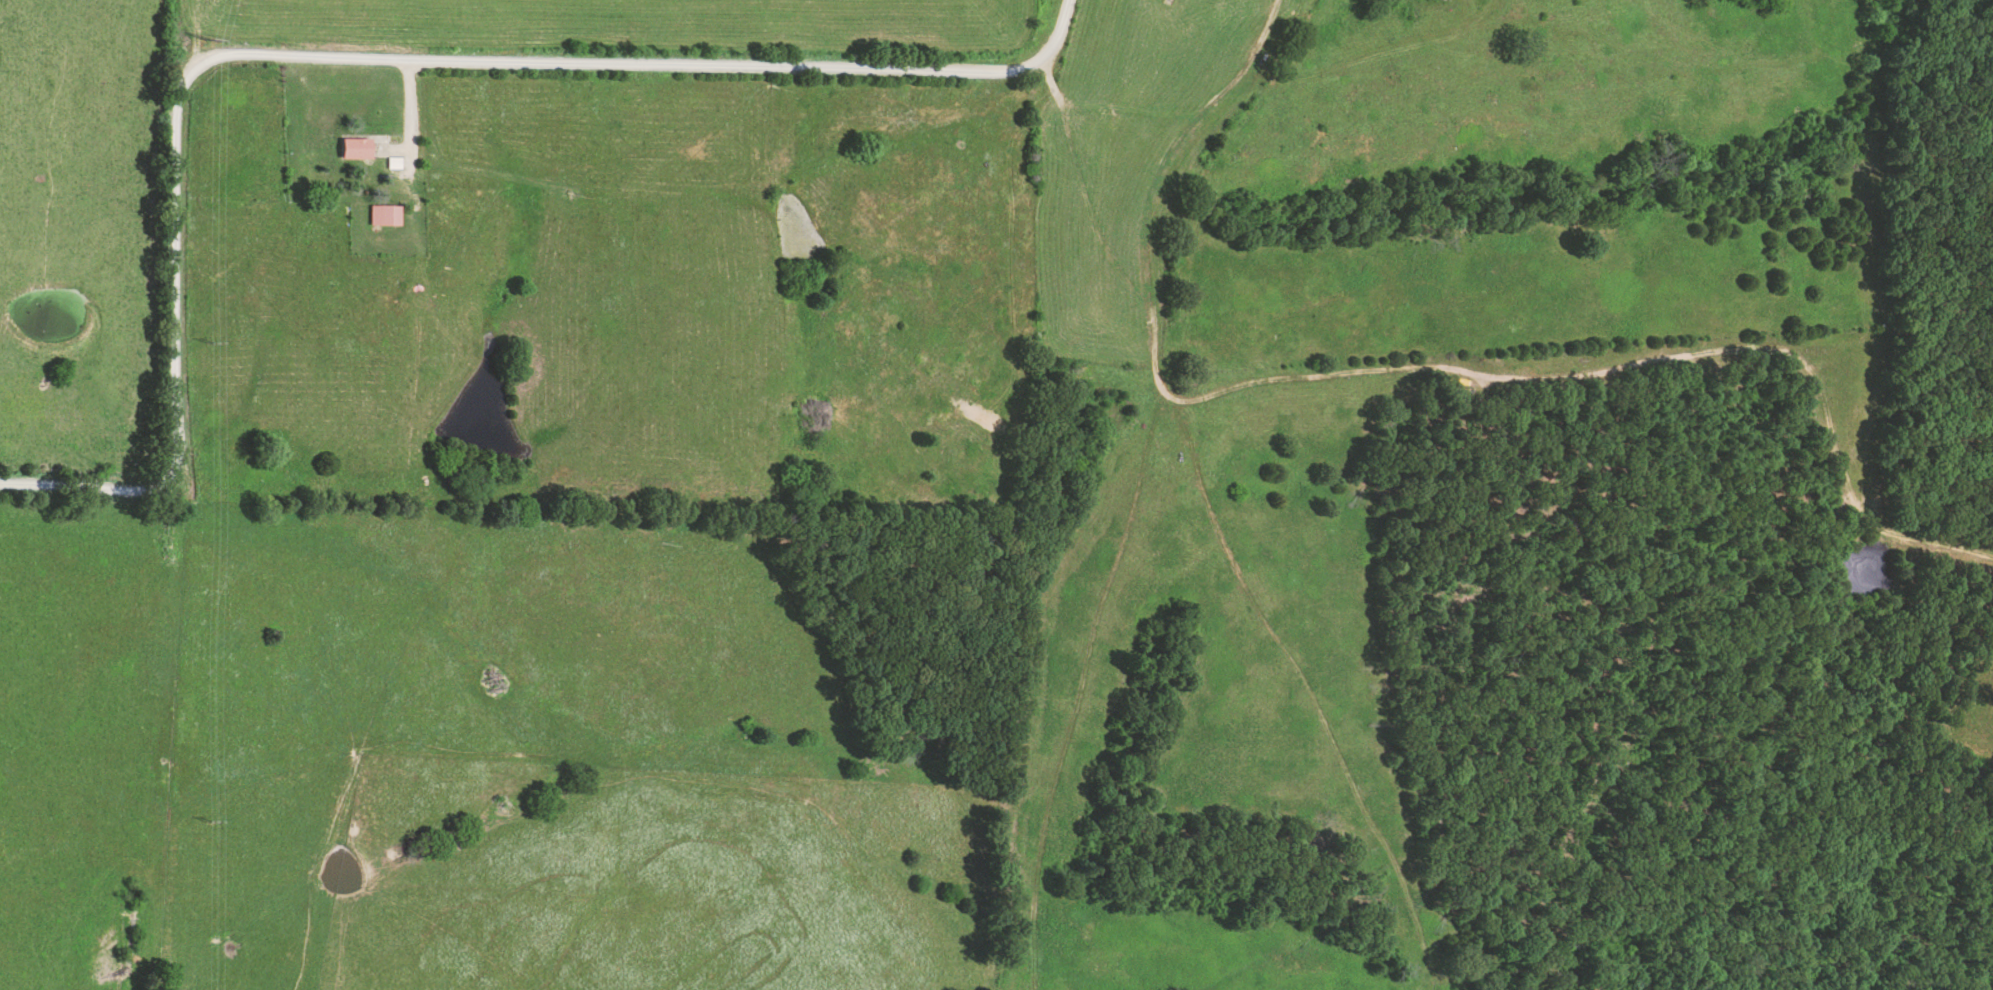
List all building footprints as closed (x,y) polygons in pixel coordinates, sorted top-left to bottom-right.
[(369,158),(369,138),(341,138),(340,158),(369,158)] [(401,157),(388,157),(388,168),(401,169),(401,157)] [(369,224),(398,225),(399,205),(370,204),(369,224)]
